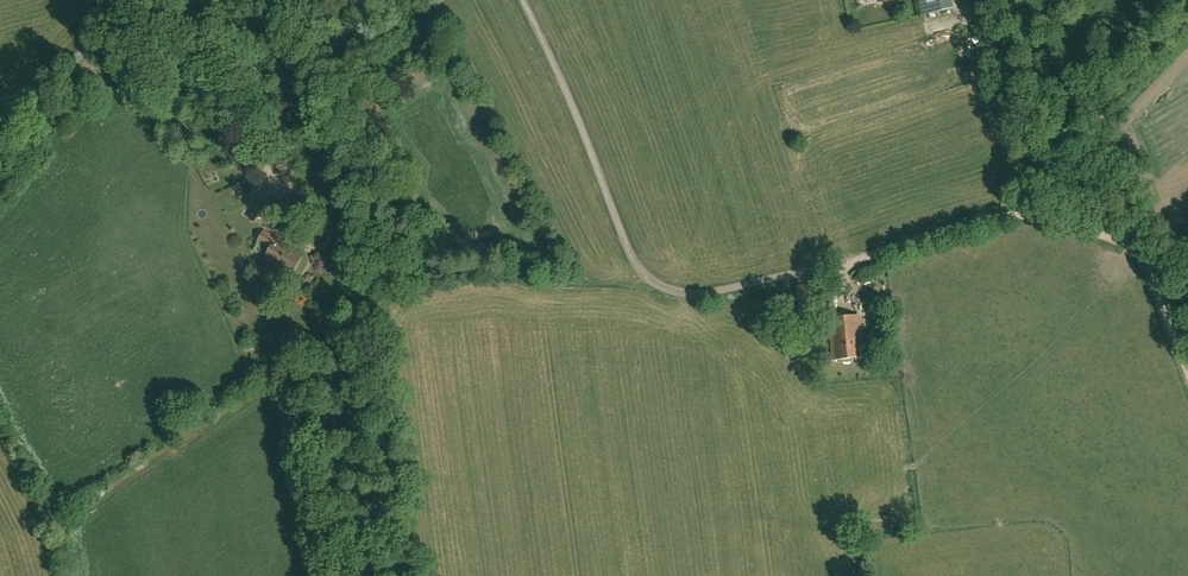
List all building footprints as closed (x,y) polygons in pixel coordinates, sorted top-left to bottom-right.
[(254,194),(260,183),(254,180),(248,191),(254,194)] [(265,227),(284,238),(288,230),(269,220),(264,218),(268,211),(253,203),(249,210),(253,212),(249,219),(260,225),(261,224),(265,226),(265,227)] [(263,231),(258,240),(270,247),(264,258),(290,272),(300,254),(281,244),(282,241),(263,231)] [(858,316),(829,318),(833,360),(862,357),(858,316)]
